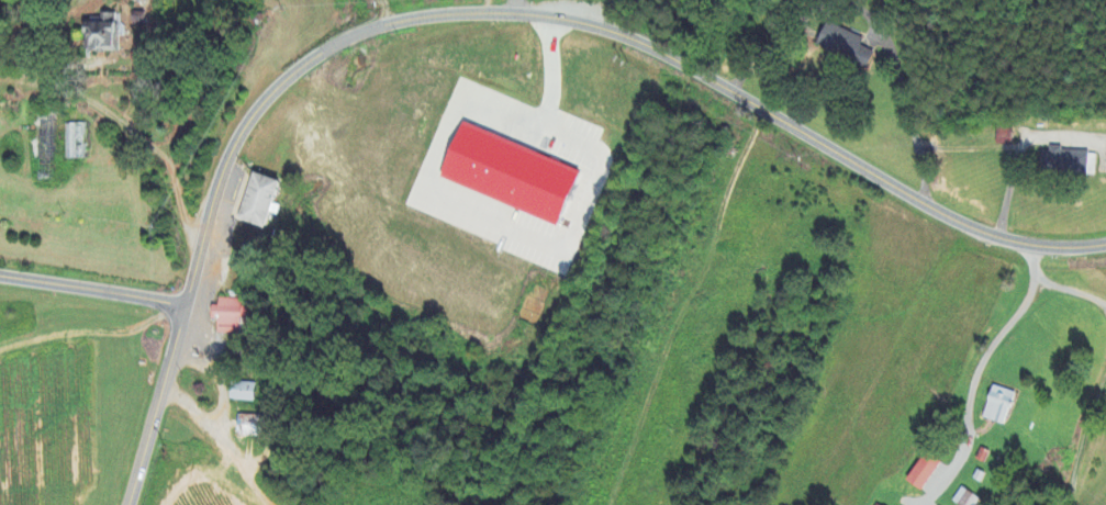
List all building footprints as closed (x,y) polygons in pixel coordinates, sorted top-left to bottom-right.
[(129,25),(140,26),(141,14),(131,13),(129,25)] [(83,53),(117,54),(118,24),(84,23),(83,53)] [(862,40),(826,23),(814,48),(863,71),(872,53),(859,47),(862,40)] [(463,123),(580,172),(557,226),(440,178),(463,123)] [(64,125),(65,161),(83,160),(82,125),(64,125)] [(1010,129),(996,128),(995,146),(1009,147),(1010,129)] [(1085,178),(1085,172),(1092,173),(1094,153),(1039,150),(1038,175),(1085,178)] [(246,171),(272,179),(259,226),(233,218),(246,171)] [(206,303),(215,304),(215,295),(238,298),(236,332),(213,329),(214,317),(205,316),(206,303)] [(251,402),(252,384),(226,383),(226,402),(251,402)] [(1011,394),(989,387),(979,419),(1000,426),(1011,394)] [(255,436),(254,417),(238,417),(239,437),(255,436)] [(902,484),(918,493),(935,462),(919,453),(902,484)] [(948,504),(973,504),(975,499),(955,489),(948,504)]
